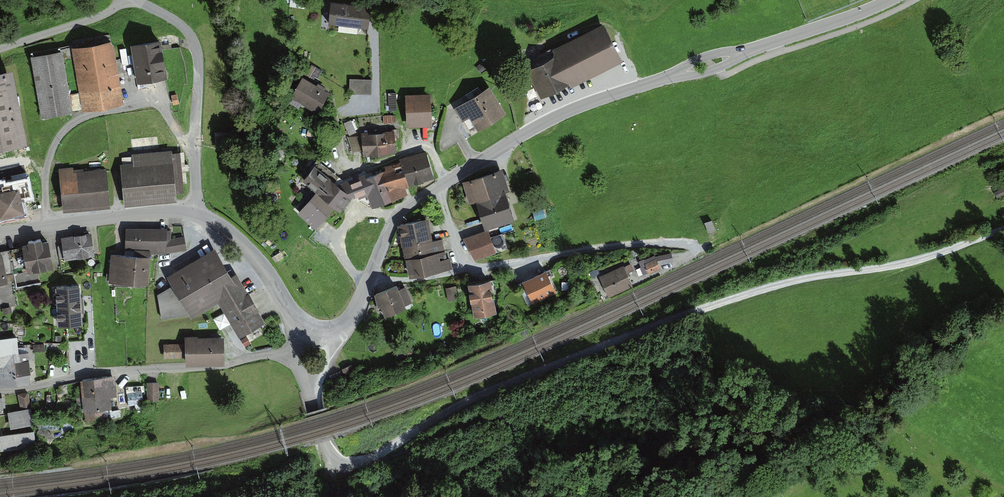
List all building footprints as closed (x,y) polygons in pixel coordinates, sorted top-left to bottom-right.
[(333,0),(331,0),(328,22),(368,27),(371,5),(333,0)] [(623,59),(604,21),(552,47),(556,53),(526,68),(541,97),(569,82),(571,86),(623,59)] [(160,40),(133,44),(138,79),(166,75),(160,40)] [(116,41),(74,48),(84,107),(122,101),(118,75),(124,74),(121,57),(119,57),(116,41)] [(133,50),(122,51),(124,65),(134,64),(133,50)] [(72,109),(62,51),(32,56),(42,114),(72,109)] [(312,63),(309,70),(318,76),(322,69),(312,63)] [(20,140),(7,73),(0,74),(0,144),(20,140)] [(329,91),(303,76),(289,99),(300,105),(302,101),(317,110),(329,91)] [(372,79),(350,78),(350,93),(372,94),(372,79)] [(503,109),(489,87),(483,91),(479,85),(466,94),(470,99),(458,107),(471,129),(503,109)] [(79,91),(71,92),(73,108),(81,106),(79,91)] [(430,98),(407,99),(408,119),(431,118),(430,98)] [(356,128),(350,118),(344,121),(350,132),(356,128)] [(383,130),(383,150),(397,150),(397,136),(398,136),(398,127),(390,127),(390,130),(383,130)] [(363,131),(363,151),(383,150),(383,130),(383,128),(372,128),(372,130),(363,131)] [(433,173),(425,151),(403,158),(403,163),(410,181),(433,173)] [(123,169),(125,195),(175,192),(173,164),(139,167),(138,153),(124,154),(125,169),(123,169)] [(315,163),(302,178),(341,210),(353,195),(315,163)] [(403,163),(380,171),(389,198),(404,193),(401,184),(410,181),(403,163)] [(59,167),(62,205),(110,200),(107,167),(73,170),(73,166),(59,167)] [(374,204),(389,198),(380,171),(365,176),(363,170),(347,176),(353,192),(359,189),(361,194),(369,191),(374,204)] [(495,172),(462,181),(469,204),(478,202),(485,226),(515,217),(502,174),(496,176),(495,172)] [(23,209),(18,180),(3,183),(4,189),(0,190),(0,213),(23,209)] [(316,190),(297,211),(316,227),(334,207),(316,190)] [(424,219),(399,224),(410,274),(449,266),(447,256),(443,257),(439,239),(429,241),(424,219)] [(496,252),(488,228),(463,237),(475,259),(496,252)] [(58,244),(60,255),(93,251),(91,231),(87,232),(87,229),(81,229),(81,233),(63,235),(64,244),(58,244)] [(111,256),(109,284),(149,286),(150,253),(166,253),(187,250),(184,237),(171,238),(171,231),(166,231),(166,229),(126,229),(126,245),(126,256),(111,256)] [(21,269),(52,263),(48,240),(41,241),(40,236),(28,239),(29,242),(24,243),(25,246),(17,247),(21,269)] [(0,250),(0,280),(7,279),(6,272),(21,269),(17,247),(0,250)] [(671,252),(658,255),(660,265),(673,262),(671,252)] [(216,253),(174,278),(190,306),(199,301),(202,307),(219,296),(240,330),(261,317),(255,306),(257,305),(248,290),(246,291),(235,272),(230,276),(216,253)] [(656,257),(644,263),(649,273),(661,268),(656,257)] [(624,264),(599,275),(608,296),(633,285),(624,264)] [(546,268),(522,280),(533,302),(557,291),(546,268)] [(489,278),(468,282),(474,316),(496,311),(489,278)] [(406,306),(397,282),(374,291),(378,305),(381,304),(385,315),(406,306)] [(82,283),(57,284),(59,331),(84,330),(82,283)] [(224,335),(185,336),(185,342),(185,357),(186,364),(225,363),(224,335)] [(0,337),(0,349),(1,361),(20,360),(19,350),(18,336),(0,337)] [(185,342),(163,343),(164,358),(185,357),(185,342)] [(29,379),(27,349),(19,350),(20,360),(1,361),(0,361),(0,380),(29,379)] [(354,370),(351,365),(343,369),(345,374),(354,370)] [(114,392),(113,377),(84,382),(84,394),(109,393),(114,392)] [(158,381),(148,381),(148,397),(158,397),(158,381)] [(128,386),(129,403),(145,402),(144,385),(128,386)] [(28,390),(19,392),(23,406),(31,405),(28,390)] [(109,393),(84,394),(85,418),(105,417),(105,405),(110,405),(109,393)] [(31,410),(8,414),(12,431),(34,427),(31,410)] [(0,437),(0,452),(34,447),(32,432),(0,437)]
